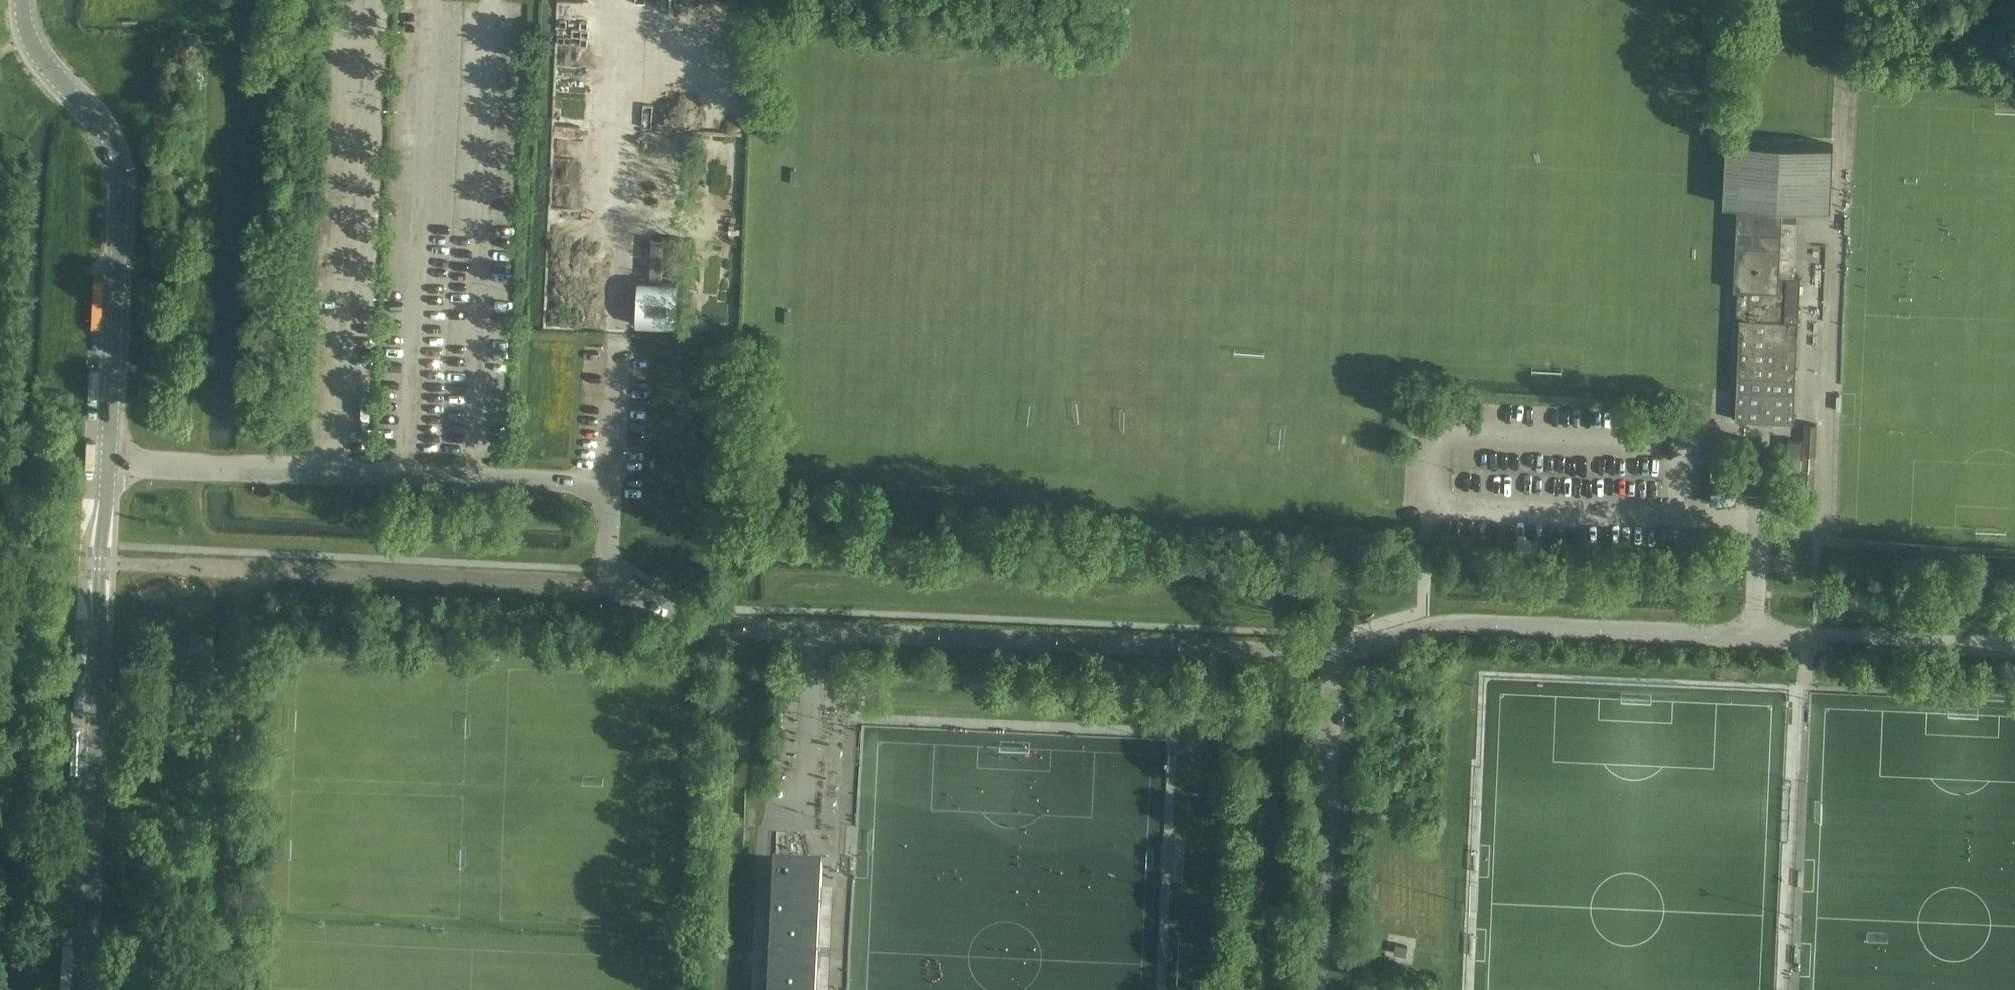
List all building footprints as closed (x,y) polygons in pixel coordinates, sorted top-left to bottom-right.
[(292,16),(305,17),(306,0),(293,0),(292,16)] [(1735,420),(1753,421),(1794,423),(1798,321),(1800,278),(1779,277),(1781,221),(1796,222),(1796,208),(1830,209),(1833,145),(1725,140),(1722,204),(1737,205),(1733,290),(1737,290),(1736,319),(1739,319),(1736,391),(1735,420)] [(652,240),(650,278),(661,278),(663,240),(652,240)] [(638,281),(636,325),(676,327),(678,283),(638,281)] [(1817,425),(1804,424),(1801,490),(1813,491),(1817,425)] [(1786,473),(1800,474),(1802,441),(1788,441),(1786,473)] [(791,698),(800,698),(801,688),(791,688),(791,698)] [(821,893),(822,868),(774,866),(768,989),(817,989),(821,893)] [(817,989),(833,989),(837,893),(833,893),(821,893),(817,989)] [(1394,954),(1405,956),(1407,947),(1396,945),(1394,954)]
